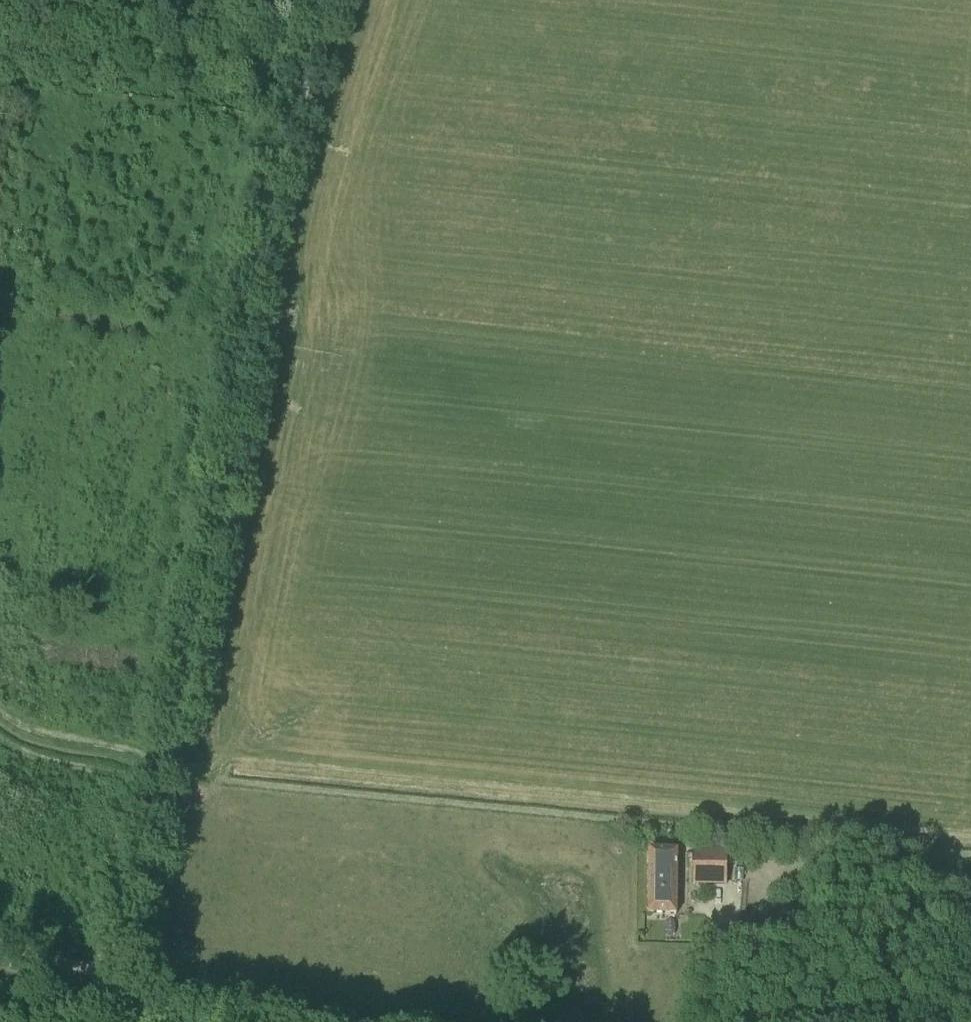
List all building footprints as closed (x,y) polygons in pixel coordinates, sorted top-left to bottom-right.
[(726,885),(728,852),(692,850),(692,884),(726,885)] [(676,915),(677,851),(649,851),(648,915),(676,915)]
